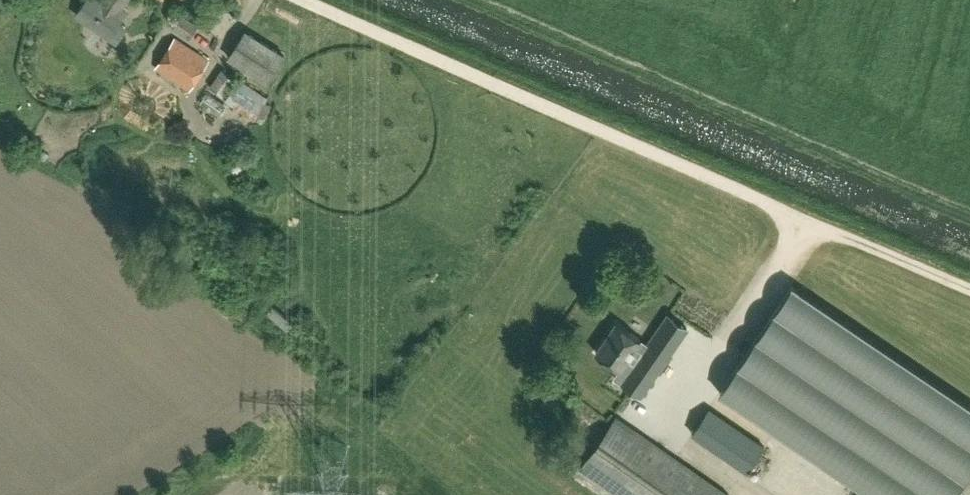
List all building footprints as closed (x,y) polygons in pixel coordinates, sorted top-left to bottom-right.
[(116,40),(124,28),(118,24),(127,11),(120,7),(125,0),(102,0),(101,1),(99,0),(85,0),(76,13),(116,40)] [(199,24),(181,13),(171,28),(189,39),(199,24)] [(285,54),(246,29),(245,29),(227,57),(267,83),(285,54)] [(156,67),(189,90),(209,61),(176,39),(156,67)] [(222,68),(210,87),(223,96),(236,77),(222,68)] [(225,100),(254,120),(268,98),(238,77),(225,100)] [(197,104),(217,117),(227,104),(207,90),(197,104)] [(873,494),(954,494),(969,471),(969,406),(792,285),(720,391),(873,494)] [(628,386),(640,395),(686,329),(666,315),(647,343),(617,321),(596,351),(621,369),(622,366),(636,375),(628,386)] [(706,442),(723,418),(709,408),(692,433),(706,442)] [(619,494),(726,494),(727,493),(616,416),(580,468),(619,494)] [(751,437),(723,418),(706,442),(734,462),(751,437)] [(751,437),(734,462),(747,471),(764,447),(751,437)]
